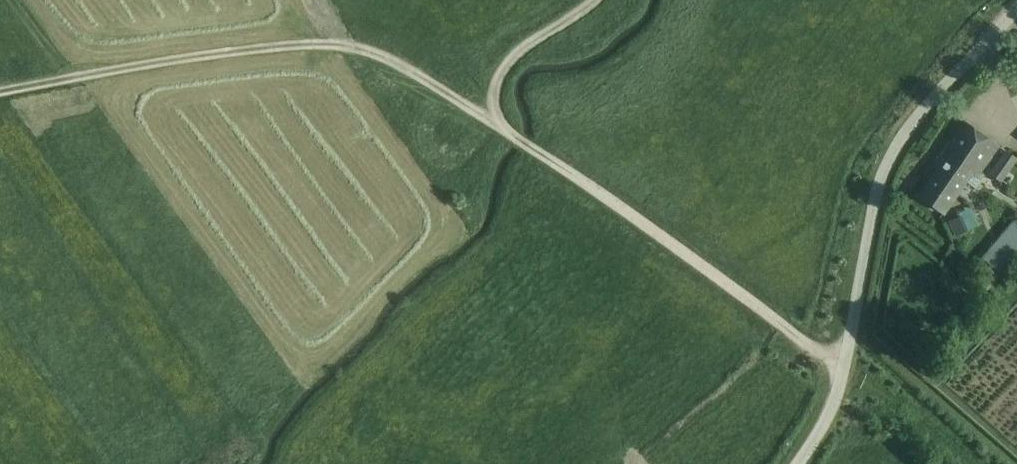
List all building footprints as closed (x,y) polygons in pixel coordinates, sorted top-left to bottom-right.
[(919,196),(944,213),(971,174),(976,177),(998,145),(963,121),(932,165),(938,169),(919,196)] [(1016,236),(1016,225),(1012,221),(981,256),(992,265),(1016,236)] [(1001,267),(1012,274),(1016,267),(1016,245),(1001,267)]
